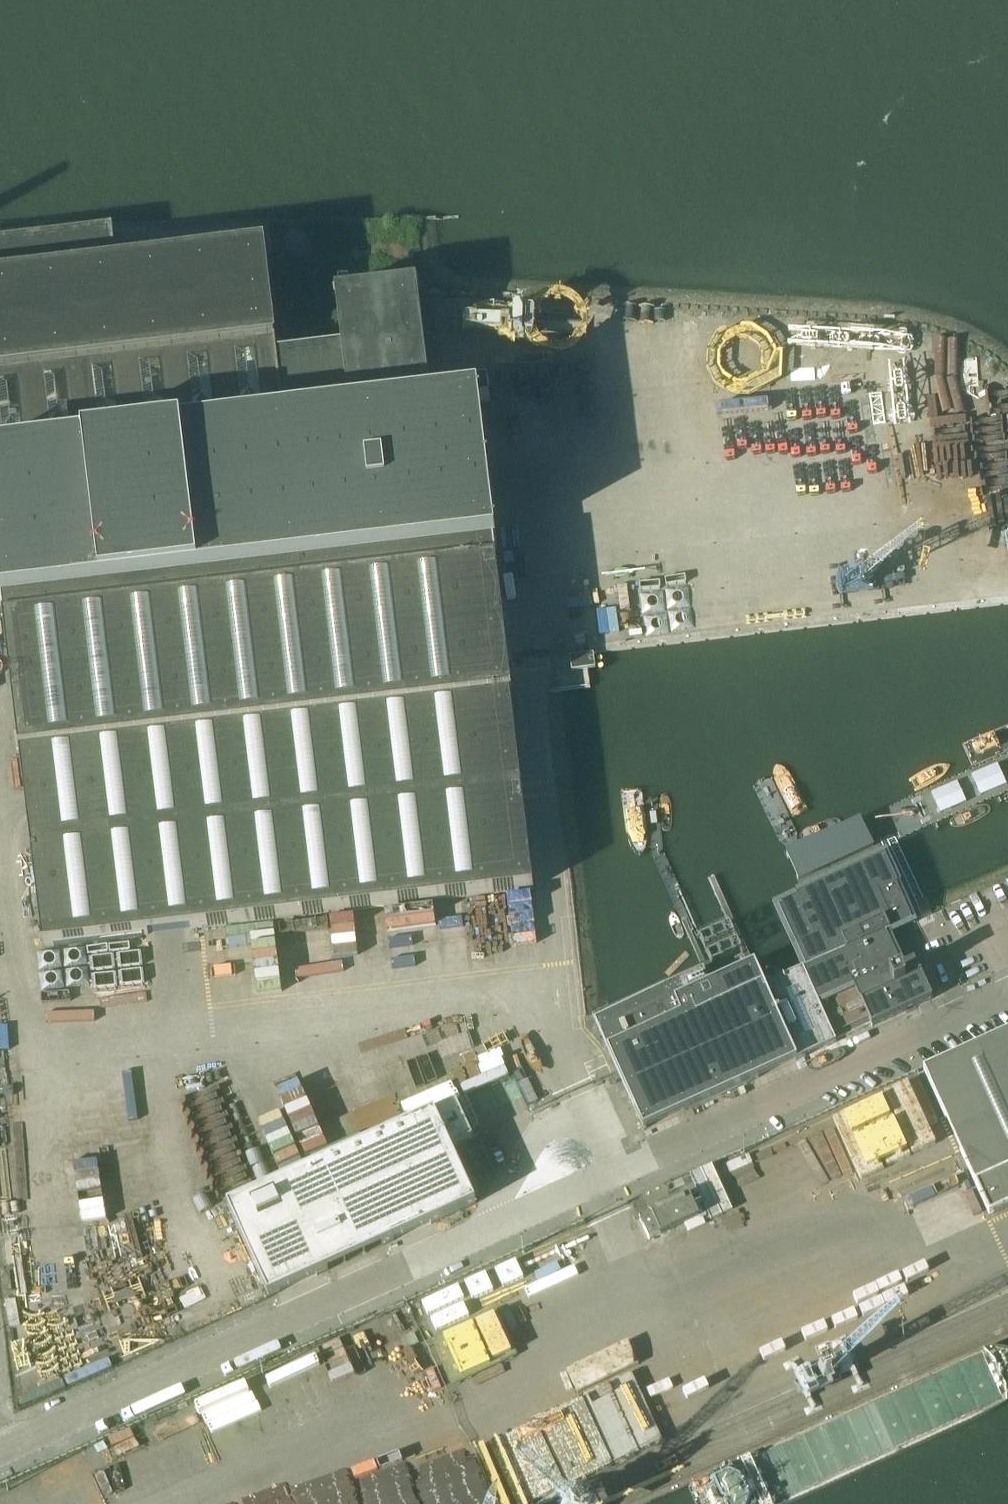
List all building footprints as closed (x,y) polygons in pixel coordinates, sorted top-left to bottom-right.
[(2,608),(4,624),(6,635),(43,946),(142,934),(215,926),(283,919),(490,894),(532,889),(510,698),(511,698),(478,405),(490,404),(488,386),(475,388),(465,299),(420,305),(418,289),(335,299),(341,350),(277,359),(265,254),(115,270),(110,231),(0,244),(0,608),(2,608)] [(930,348),(937,348),(937,356),(952,355),(951,334),(929,336),(930,348)] [(935,406),(901,410),(907,451),(960,444),(954,401),(952,401),(948,368),(930,371),(935,406)] [(558,668),(581,665),(580,654),(557,657),(558,668)] [(899,966),(885,934),(911,922),(883,860),(777,908),(804,969),(764,987),(763,988),(796,1061),(835,1043),(835,1042),(870,1025),(871,1027),(931,1000),(913,959),(899,966)] [(218,956),(214,972),(243,978),(246,962),(218,956)] [(796,1061),(763,988),(764,987),(754,966),(710,987),(703,971),(593,1021),(643,1130),(796,1061)] [(928,1072),(994,1218),(998,1216),(999,1220),(1007,1216),(1007,1036),(928,1072)] [(454,1105),(221,1212),(267,1298),(275,1295),(319,1274),(327,1271),(323,1263),(378,1238),(382,1246),(389,1243),(433,1223),(475,1204),(447,1152),(472,1140),(463,1122),(454,1105)] [(690,1172),(709,1218),(732,1208),(713,1163),(690,1172)] [(673,1203),(638,1219),(648,1240),(698,1217),(689,1196),(673,1203)]
